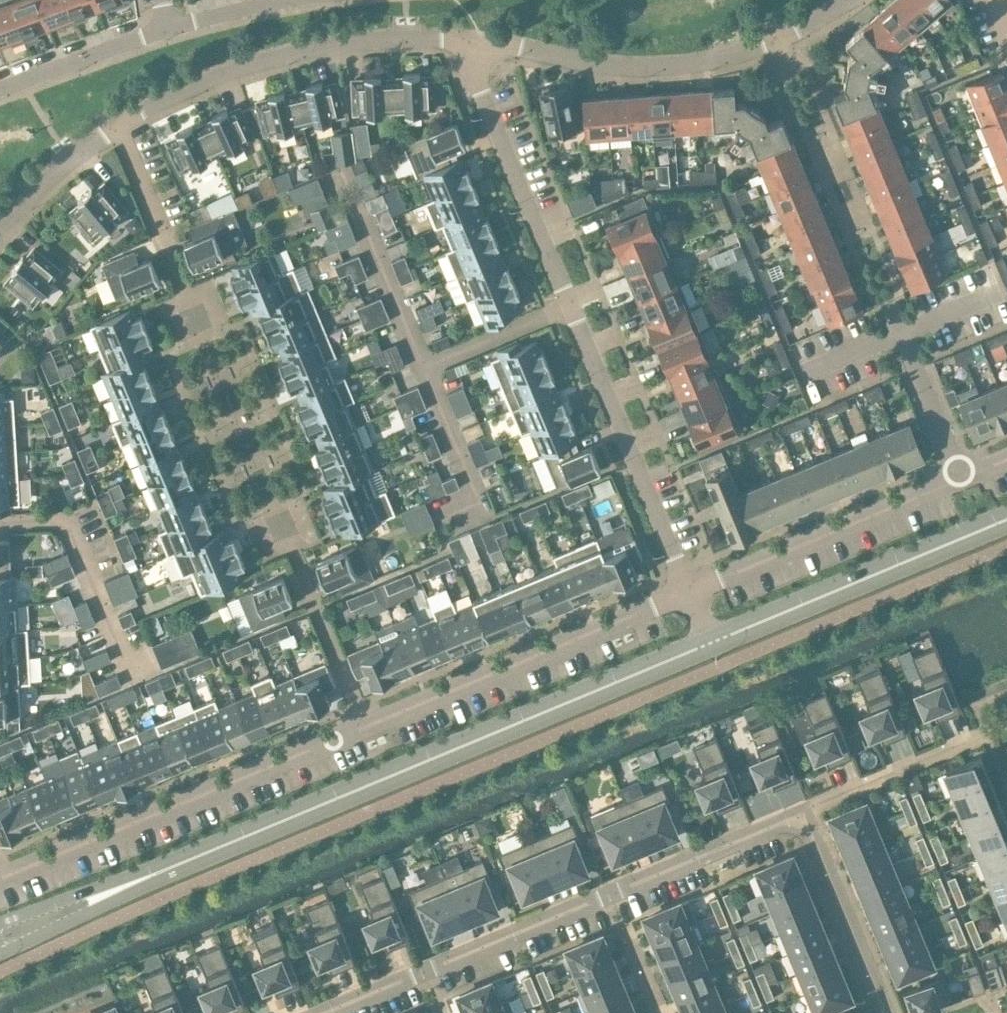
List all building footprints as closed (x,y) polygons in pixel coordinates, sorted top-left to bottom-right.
[(10,39),(12,44),(26,39),(12,0),(0,0),(0,42),(10,39)] [(26,39),(39,34),(36,29),(49,24),(40,0),(12,0),(26,39)] [(49,24),(59,20),(61,26),(75,21),(67,0),(40,0),(49,24)] [(75,21),(88,16),(86,11),(98,6),(95,0),(67,0),(75,21)] [(878,14),(901,41),(917,28),(893,0),(892,0),(893,1),(878,14)] [(917,28),(933,13),(922,0),(893,0),(917,28)] [(933,13),(949,0),(922,0),(933,13)] [(839,109),(849,134),(883,120),(867,83),(868,80),(884,83),(886,75),(869,72),(870,68),(901,41),(878,14),(862,27),(861,25),(860,25),(862,27),(845,41),(855,52),(849,58),(847,65),(844,64),(842,75),(845,75),(844,82),(847,91),(833,96),(838,108),(836,109),(836,110),(839,109)] [(977,56),(965,61),(969,69),(981,64),(977,56)] [(969,69),(965,61),(954,66),(957,74),(969,69)] [(975,105),(1006,92),(1006,87),(1000,71),(967,85),(975,105)] [(392,78),(394,110),(405,110),(405,113),(422,113),(422,109),(434,108),(432,76),(420,77),(420,73),(403,74),(403,78),(392,78)] [(934,74),(922,79),(926,87),(937,83),(934,74)] [(394,110),(392,78),(381,79),(381,75),(364,76),(365,80),(352,80),(354,112),(366,112),(366,115),(383,115),(383,111),(394,110)] [(296,92),(304,124),(314,121),(315,124),(331,121),(331,117),(342,114),(335,83),(323,86),(322,82),(306,86),(306,90),(296,92)] [(546,130),(550,129),(552,140),(577,135),(567,85),(555,88),(554,84),(542,87),(543,90),(541,90),(547,115),(543,116),(546,130)] [(749,133),(764,171),(798,157),(787,131),(790,130),(789,129),(787,130),(782,118),(768,124),(764,116),(758,111),(760,108),(752,103),(750,106),(743,101),(735,102),(734,88),(713,89),(712,87),(711,87),(711,89),(692,91),(695,127),(736,124),(739,126),(730,140),(736,145),(746,131),(749,133)] [(910,106),(922,101),(917,89),(905,93),(910,106)] [(671,93),(650,94),(652,130),(674,129),(671,90),(670,90),(671,93)] [(672,90),(671,90),(674,129),(695,127),(692,91),(672,93),(672,90)] [(304,124),(296,92),(285,95),(284,91),(268,95),(269,99),(257,102),(258,104),(264,129),(265,133),(277,130),(277,134),(294,130),(293,126),(304,124)] [(983,124),(1006,114),(1006,92),(975,105),(983,124)] [(627,96),(607,98),(609,134),(631,132),(628,93),(627,93),(627,96)] [(628,93),(631,132),(652,130),(650,94),(629,96),(628,93)] [(587,136),(609,134),(607,98),(584,99),(587,136)] [(927,113),(922,101),(910,106),(915,118),(927,113)] [(258,104),(249,107),(258,131),(264,129),(258,104)] [(937,121),(946,117),(941,106),(932,109),(937,121)] [(249,107),(241,110),(242,113),(251,133),(258,131),(249,107)] [(203,124),(217,154),(227,149),(228,152),(244,145),(242,142),(253,137),(251,133),(242,113),(241,110),(240,108),(229,113),(227,109),(212,116),(213,120),(203,124)] [(991,143),(1006,136),(1006,114),(983,124),(991,143)] [(950,129),(946,117),(937,121),(941,132),(950,129)] [(891,139),(883,120),(849,134),(854,146),(852,147),(852,148),(855,147),(857,153),(891,139)] [(418,179),(425,176),(424,175),(451,164),(451,163),(446,152),(466,144),(456,122),(403,144),(418,179)] [(217,154),(203,124),(193,129),(192,125),(176,132),(178,136),(167,141),(180,170),(191,165),(193,168),(208,161),(207,158),(217,154)] [(930,147),(939,143),(934,131),(926,135),(927,139),(916,143),(918,151),(930,146),(930,147)] [(999,162),(1006,158),(1006,136),(991,143),(999,162)] [(857,153),(865,172),(898,158),(891,139),(857,153)] [(944,154),(939,143),(930,147),(935,158),(944,154)] [(952,159),(961,155),(956,143),(948,147),(952,159)] [(961,156),(961,155),(952,159),(957,171),(973,164),(969,152),(961,156)] [(350,161),(355,173),(367,168),(362,156),(350,161)] [(764,171),(772,190),(806,176),(803,169),(805,168),(805,167),(802,168),(798,157),(764,171)] [(906,177),(898,158),(865,172),(870,184),(867,185),(868,186),(870,185),(873,191),(906,177)] [(1006,180),(1006,158),(999,162),(1006,180)] [(425,176),(434,199),(435,199),(473,183),(467,168),(465,169),(460,159),(451,163),(451,164),(424,175),(425,176)] [(656,164),(657,176),(669,175),(668,163),(656,164)] [(716,168),(698,169),(699,183),(716,181),(716,168)] [(699,183),(698,169),(689,170),(690,183),(699,183)] [(946,184),(955,180),(950,169),(941,172),(946,184)] [(669,175),(656,177),(657,186),(669,185),(669,175)] [(772,190),(780,209),(814,195),(806,176),(772,190)] [(294,203),(323,191),(318,177),(289,189),(294,203)] [(657,186),(656,177),(643,178),(644,187),(657,186)] [(873,191),(880,210),(914,196),(906,177),(873,191)] [(959,192),(955,180),(946,184),(951,196),(959,192)] [(968,197),(977,193),(972,181),(963,185),(968,197)] [(80,203),(70,212),(91,238),(102,229),(104,232),(118,221),(115,218),(126,209),(104,183),(94,192),(91,189),(78,201),(80,203)] [(436,228),(445,224),(444,223),(481,208),(477,199),(479,198),(473,183),(435,199),(434,199),(425,202),(436,228)] [(625,183),(613,188),(617,196),(629,192),(625,183)] [(617,196),(613,188),(601,193),(605,201),(617,196)] [(566,199),(573,215),(597,205),(590,189),(566,199)] [(732,207),(740,203),(736,191),(727,195),(732,207)] [(383,192),(366,199),(371,212),(375,211),(388,205),(383,192)] [(981,205),(977,193),(968,197),(973,208),(981,205)] [(717,209),(725,206),(720,194),(712,197),(717,209)] [(611,239),(616,251),(659,233),(643,195),(615,206),(621,219),(608,225),(614,238),(611,239)] [(780,209),(788,228),(821,214),(819,207),(821,206),(820,204),(818,205),(814,195),(780,209)] [(886,223),(888,228),(922,214),(914,196),(880,210),(885,222),(883,223),(883,224),(886,223)] [(745,215),(740,203),(732,207),(737,218),(745,215)] [(206,204),(189,212),(195,225),(212,217),(206,204)] [(375,211),(380,223),(392,217),(388,205),(375,211)] [(730,217),(725,206),(717,209),(721,221),(730,217)] [(962,222),(970,218),(965,206),(957,210),(962,222)] [(332,212),(337,223),(348,218),(343,207),(332,212)] [(444,223),(445,224),(455,247),(493,232),(487,217),(485,218),(481,208),(444,223)] [(205,235),(184,244),(193,267),(236,249),(222,214),(200,223),(205,235)] [(788,228),(796,246),(829,232),(821,214),(788,228)] [(888,228),(897,249),(930,235),(922,214),(888,228)] [(392,217),(380,223),(384,233),(397,228),(392,217)] [(975,229),(970,218),(962,222),(966,233),(975,229)] [(349,219),(325,228),(329,239),(340,235),(353,230),(349,219)] [(984,234),(992,231),(988,219),(979,223),(984,234)] [(748,244),(756,241),(752,229),(743,233),(748,244)] [(997,242),(992,231),(984,234),(989,246),(997,242)] [(446,253),(456,276),(501,257),(497,247),(499,246),(493,232),(455,247),(455,249),(446,253)] [(796,246),(804,265),(837,251),(834,244),(837,243),(836,242),(834,243),(829,232),(796,246)] [(626,275),(669,257),(659,233),(616,251),(621,263),(624,262),(629,274),(626,275)] [(902,260),(905,268),(938,254),(930,235),(897,249),(901,259),(899,260),(899,261),(902,260)] [(761,252),(756,241),(748,244),(752,256),(761,252)] [(736,258),(745,254),(740,242),(731,246),(736,258)] [(15,272),(6,282),(32,304),(41,293),(43,296),(55,282),(52,280),(60,270),(35,248),(26,258),(24,256),(12,269),(15,272)] [(983,248),(974,252),(979,264),(988,261),(983,248)] [(230,277),(236,292),(284,272),(284,271),(275,249),(233,266),(236,275),(230,277)] [(804,265),(811,284),(845,270),(837,251),(804,265)] [(339,276),(350,271),(364,266),(359,254),(334,264),(339,276)] [(750,266),(745,254),(736,258),(741,269),(750,266)] [(946,273),(938,254),(905,268),(913,287),(946,273)] [(124,255),(102,264),(117,298),(160,280),(151,258),(129,267),(124,255)] [(391,261),(396,271),(409,266),(404,255),(391,261)] [(466,301),(475,298),(475,297),(514,281),(507,266),(505,267),(501,257),(456,276),(466,301)] [(631,288),(636,300),(679,282),(669,257),(626,275),(626,276),(629,275),(634,286),(631,288)] [(1000,272),(1006,269),(1006,266),(1003,257),(995,260),(1000,272)] [(368,277),(364,266),(350,271),(355,282),(368,277)] [(409,266),(396,271),(401,283),(414,278),(409,266)] [(303,290),(302,290),(293,267),(284,271),(284,272),(236,292),(243,306),(248,304),(252,312),(259,309),(303,290)] [(763,282),(772,278),(767,267),(758,270),(763,282)] [(849,281),(845,270),(811,284),(819,303),(853,289),(850,282),(852,281),(852,280),(849,281)] [(777,290),(772,278),(763,282),(768,294),(777,290)] [(520,295),(514,281),(475,297),(475,298),(488,327),(509,319),(507,313),(522,307),(517,296),(520,295)] [(646,323),(646,324),(689,306),(679,282),(636,300),(641,312),(644,311),(649,322),(646,323)] [(266,332),(318,310),(308,287),(302,290),(303,290),(259,309),(262,316),(260,317),(266,332)] [(861,309),(853,289),(819,303),(828,323),(861,309)] [(757,306),(765,303),(760,291),(752,295),(757,306)] [(356,307),(361,319),(385,308),(381,297),(356,307)] [(420,319),(433,314),(444,310),(440,298),(415,308),(420,319)] [(770,315),(765,303),(757,306),(762,318),(770,315)] [(774,308),(779,320),(788,316),(783,304),(774,308)] [(700,331),(689,306),(646,324),(646,325),(649,323),(654,335),(651,336),(656,349),(700,331)] [(99,349),(147,329),(141,314),(135,317),(131,308),(89,326),(99,349)] [(385,308),(361,319),(366,329),(390,319),(385,308)] [(327,333),(318,310),(266,332),(272,346),(274,346),(278,353),(327,333)] [(437,325),(433,314),(420,319),(425,330),(437,325)] [(788,316),(779,320),(784,332),(793,328),(788,316)] [(8,324),(0,318),(0,345),(7,337),(1,332),(8,324)] [(46,329),(42,331),(47,343),(67,335),(61,319),(45,326),(46,329)] [(147,329),(99,349),(108,370),(102,373),(103,374),(150,354),(147,346),(153,344),(147,329)] [(666,372),(667,373),(710,355),(700,331),(656,349),(661,361),(664,359),(669,371),(666,372)] [(999,334),(1002,343),(1006,341),(1006,331),(999,334)] [(327,333),(278,353),(281,361),(279,361),(285,376),(327,359),(327,360),(336,356),(327,333)] [(1002,343),(999,334),(987,339),(991,347),(1002,343)] [(447,335),(433,341),(437,350),(451,344),(447,335)] [(772,344),(777,355),(786,352),(781,340),(772,344)] [(490,359),(501,385),(548,365),(542,350),(540,351),(536,341),(521,347),(518,341),(497,350),(499,356),(490,359)] [(387,359),(400,354),(395,343),(371,353),(376,364),(387,359)] [(961,350),(966,362),(974,358),(969,346),(961,350)] [(45,371),(58,366),(51,348),(38,354),(45,371)] [(958,365),(966,362),(961,350),(953,353),(958,365)] [(786,352),(777,355),(782,367),(791,364),(786,352)] [(103,374),(112,396),(151,380),(145,365),(142,366),(140,359),(151,355),(150,354),(103,374)] [(404,365),(400,354),(387,359),(392,371),(404,365)] [(672,385),(677,397),(720,379),(710,355),(667,373),(670,372),(675,384),(672,385)] [(336,380),(327,360),(327,359),(285,376),(291,391),(293,390),(296,397),(336,381),(336,380)] [(501,385),(511,409),(556,390),(552,381),(555,380),(548,365),(501,385)] [(63,377),(58,366),(45,371),(50,383),(63,377)] [(336,381),(296,397),(299,405),(297,406),(303,420),(345,403),(346,404),(355,400),(345,376),(336,380),(336,381)] [(687,421),(687,422),(730,404),(720,379),(677,397),(682,409),(685,408),(689,420),(687,421)] [(112,396),(121,417),(121,418),(158,403),(155,395),(157,394),(151,380),(112,396)] [(998,386),(1006,406),(1006,382),(998,386)] [(872,387),(877,399),(884,396),(879,384),(872,387)] [(393,396),(398,407),(422,397),(417,386),(393,396)] [(976,386),(956,394),(973,434),(971,435),(971,436),(993,427),(980,393),(976,386)] [(980,393),(993,427),(1006,421),(1006,406),(998,386),(980,393)] [(450,392),(455,404),(468,398),(463,387),(450,392)] [(868,402),(877,399),(872,387),(863,390),(868,402)] [(521,434),(531,430),(530,430),(569,414),(563,399),(560,400),(556,390),(511,409),(521,434)] [(15,424),(13,397),(3,397),(3,391),(0,391),(0,425),(15,424)] [(800,410),(809,407),(803,394),(795,398),(800,410)] [(422,397),(398,407),(402,418),(427,408),(422,397)] [(468,398),(455,404),(460,415),(472,409),(468,398)] [(833,403),(837,411),(849,407),(845,398),(833,403)] [(64,416),(77,410),(72,399),(59,405),(64,416)] [(121,418),(121,417),(112,421),(122,445),(131,441),(130,440),(169,424),(163,410),(161,410),(158,403),(121,418)] [(354,425),(346,404),(345,403),(303,420),(309,435),(311,434),(314,442),(354,425)] [(825,416),(837,411),(833,403),(822,408),(825,416)] [(740,429),(730,404),(687,422),(690,421),(695,433),(692,434),(696,445),(699,444),(700,446),(740,429)] [(45,422),(58,417),(53,406),(41,411),(45,422)] [(81,422),(77,410),(64,416),(69,427),(81,422)] [(541,455),(543,454),(543,453),(567,443),(567,444),(577,440),(573,429),(575,428),(569,414),(530,430),(531,430),(541,455)] [(808,414),(796,418),(799,427),(811,422),(808,414)] [(63,429),(58,417),(45,422),(50,434),(63,429)] [(799,427),(796,418),(784,423),(788,432),(799,427)] [(890,431),(903,465),(926,455),(925,454),(922,455),(910,423),(890,431)] [(16,450),(15,424),(0,425),(0,451),(16,450)] [(131,441),(140,462),(176,447),(173,440),(175,439),(169,424),(130,440),(131,441)] [(364,447),(354,425),(314,442),(318,449),(315,450),(322,465),(364,447)] [(770,429),(758,434),(762,443),(773,438),(770,429)] [(419,437),(424,448),(437,443),(432,431),(419,437)] [(890,431),(871,439),(884,472),(903,465),(890,431)] [(762,443),(758,434),(746,439),(750,448),(762,443)] [(467,443),(472,454),(484,449),(480,437),(467,443)] [(871,439),(852,447),(866,480),(884,472),(871,439)] [(437,443),(424,448),(429,459),(441,454),(437,443)] [(543,453),(543,454),(557,487),(600,469),(591,446),(571,454),(567,444),(567,443),(543,453)] [(82,460),(95,455),(90,444),(78,449),(82,460)] [(140,462),(149,485),(188,468),(181,454),(179,455),(176,447),(140,462)] [(364,447),(322,465),(328,479),(330,478),(333,485),(333,486),(367,472),(368,473),(373,470),(364,447)] [(852,447),(833,454),(847,488),(866,480),(852,447)] [(484,449),(472,454),(476,465),(489,460),(484,449)] [(18,477),(16,450),(0,451),(0,478),(18,477)] [(755,531),(753,527),(739,494),(721,450),(699,459),(718,504),(729,531),(733,529),(737,538),(755,531)] [(833,454),(814,462),(828,496),(847,488),(833,454)] [(100,466),(95,455),(82,460),(87,472),(100,466)] [(67,474),(79,469),(75,457),(62,463),(67,474)] [(814,462),(796,470),(809,504),(828,496),(814,462)] [(149,485),(158,507),(195,492),(191,484),(194,483),(188,468),(149,485)] [(84,480),(79,469),(67,474),(72,485),(84,480)] [(796,470),(777,478),(790,512),(809,504),(796,470)] [(376,493),(368,473),(367,472),(333,486),(333,485),(325,489),(329,497),(323,499),(329,514),(377,494),(376,493)] [(442,481),(446,492),(459,487),(455,475),(442,481)] [(18,477),(0,478),(0,512),(10,511),(9,505),(20,504),(18,477)] [(777,478),(758,486),(771,520),(790,512),(777,478)] [(575,488),(580,500),(593,494),(588,482),(575,488)] [(758,486),(739,494),(753,527),(771,520),(758,486)] [(96,493),(101,505),(113,499),(109,488),(96,493)] [(566,505),(580,500),(575,488),(561,493),(566,505)] [(377,494),(329,514),(335,529),(341,526),(344,535),(395,513),(385,490),(376,493),(377,494)] [(158,507),(167,528),(167,529),(206,513),(200,498),(198,499),(195,492),(158,507)] [(114,500),(113,499),(101,505),(105,516),(118,510),(114,500)] [(551,512),(546,500),(533,505),(538,517),(551,512)] [(424,501),(404,510),(401,511),(410,533),(434,523),(424,501)] [(538,517),(533,505),(519,511),(524,523),(538,517)] [(167,529),(167,528),(158,532),(168,556),(173,553),(213,536),(213,535),(210,528),(212,527),(206,513),(167,529)] [(502,518),(490,522),(496,535),(507,531),(502,518)] [(500,547),(496,535),(490,522),(479,527),(489,551),(500,547)] [(191,571),(239,551),(233,537),(227,539),(224,531),(213,535),(213,536),(173,553),(183,576),(192,572),(191,571)] [(114,537),(119,549),(132,544),(127,532),(114,537)] [(469,560),(465,548),(459,535),(448,540),(453,553),(454,553),(459,564),(469,560)] [(600,549),(615,585),(638,575),(637,572),(635,572),(631,562),(642,558),(633,535),(601,549),(600,549)] [(597,538),(575,547),(594,593),(615,585),(600,549),(601,549),(597,538)] [(14,576),(11,576),(9,540),(0,541),(0,577),(14,576)] [(132,544),(119,549),(124,560),(137,555),(132,544)] [(359,544),(316,563),(325,585),(347,576),(352,588),(373,579),(359,544)] [(553,556),(557,565),(573,602),(594,593),(575,547),(553,556)] [(191,571),(192,572),(201,594),(243,577),(239,568),(245,566),(239,551),(191,571)] [(448,556),(435,561),(439,572),(452,566),(448,556)] [(47,573),(54,570),(49,559),(42,562),(47,573)] [(439,572),(435,561),(422,566),(427,577),(439,572)] [(54,570),(47,573),(51,585),(76,575),(71,563),(54,570)] [(557,565),(536,574),(552,611),(573,602),(557,565)] [(129,571),(104,581),(109,592),(133,582),(129,571)] [(410,572),(397,577),(402,587),(415,582),(410,572)] [(536,574),(515,583),(531,620),(552,611),(536,574)] [(16,603),(14,576),(0,577),(0,604),(16,603)] [(292,599),(283,576),(240,594),(254,629),(275,620),(271,608),(292,599)] [(402,587),(397,577),(384,582),(389,593),(402,587)] [(515,583),(494,591),(510,628),(531,620),(515,583)] [(360,592),(364,603),(377,597),(372,587),(360,592)] [(494,591),(473,600),(489,637),(510,628),(494,591)] [(351,608),(364,603),(360,592),(346,598),(351,608)] [(73,605),(78,617),(91,611),(86,600),(73,605)] [(432,608),(435,618),(436,617),(451,653),(470,645),(455,609),(456,609),(452,600),(432,608)] [(473,602),(456,609),(455,609),(470,645),(489,637),(473,600),(472,600),(473,602)] [(27,629),(27,628),(17,628),(16,603),(0,604),(0,630),(27,629)] [(131,610),(118,615),(123,626),(136,621),(131,610)] [(91,611),(78,617),(83,628),(96,623),(91,611)] [(432,661),(417,625),(418,625),(414,615),(395,624),(413,668),(432,661)] [(418,625),(417,625),(432,661),(451,653),(436,617),(435,618),(418,625)] [(273,628),(277,639),(291,633),(286,623),(273,628)] [(413,668),(395,624),(375,632),(379,641),(380,641),(394,676),(413,668)] [(152,644),(162,667),(201,650),(191,628),(152,644)] [(277,639),(273,628),(260,634),(264,644),(277,639)] [(29,655),(27,629),(0,630),(0,657),(29,655)] [(235,644),(239,655),(253,649),(249,638),(235,644)] [(371,686),(394,676),(380,641),(379,641),(347,654),(356,677),(367,672),(371,682),(370,683),(371,686)] [(961,708),(933,641),(931,642),(933,647),(912,656),(925,688),(917,691),(925,710),(934,706),(938,716),(937,716),(937,718),(961,708)] [(239,655),(235,644),(223,649),(227,660),(239,655)] [(87,670),(111,660),(107,648),(82,658),(87,670)] [(197,660),(202,670),(215,665),(211,654),(197,660)] [(30,682),(29,655),(0,657),(0,683),(30,682)] [(202,670),(197,660),(185,665),(189,676),(202,670)] [(326,663),(293,677),(308,712),(331,703),(330,699),(328,700),(324,690),(335,685),(326,663)] [(906,731),(878,664),(877,665),(879,670),(857,679),(871,711),(862,714),(870,732),(879,728),(883,738),(882,739),(883,740),(906,731)] [(157,676),(162,687),(176,681),(171,670),(157,676)] [(122,685),(117,674),(95,683),(99,694),(122,685)] [(251,683),(255,693),(255,692),(270,728),(289,720),(274,685),(275,684),(271,675),(251,683)] [(150,692),(162,687),(157,676),(145,681),(150,692)] [(293,677),(275,684),(274,685),(289,720),(308,712),(293,677)] [(0,683),(0,720),(20,719),(18,683),(30,682),(0,683)] [(120,692),(124,703),(138,697),(134,686),(120,692)] [(802,742),(809,739),(815,755),(825,751),(829,761),(828,761),(828,763),(851,753),(824,687),(822,687),(824,692),(803,701),(807,711),(792,717),(802,742)] [(112,708),(124,703),(120,692),(107,697),(112,708)] [(255,693),(237,700),(252,736),(270,728),(255,692),(255,693)] [(215,698),(194,707),(213,752),(233,744),(218,708),(219,708),(215,698)] [(237,700),(219,708),(218,708),(233,744),(252,736),(237,700)] [(82,708),(87,718),(100,713),(96,702),(82,708)] [(194,707),(174,715),(193,760),(213,752),(194,707)] [(87,718),(82,708),(70,713),(74,723),(87,718)] [(797,776),(769,709),(767,710),(770,715),(748,724),(761,756),(753,760),(761,778),(770,774),(774,784),(773,784),(774,786),(797,776)] [(155,724),(158,733),(159,732),(174,768),(193,760),(174,715),(155,724)] [(44,723),(49,734),(62,728),(58,718),(44,723)] [(49,734),(44,723),(32,728),(36,739),(49,734)] [(174,768),(159,732),(158,733),(155,724),(137,731),(141,740),(140,740),(155,776),(174,768)] [(117,739),(121,748),(136,784),(137,783),(155,776),(140,740),(141,740),(137,731),(117,739)] [(742,799),(714,732),(713,733),(715,738),(693,747),(707,779),(698,782),(706,801),(715,797),(719,806),(718,807),(719,809),(742,799)] [(7,739),(11,749),(25,744),(20,733),(7,739)] [(7,739),(0,741),(0,754),(11,749),(7,739)] [(136,784),(121,748),(117,739),(99,747),(117,791),(117,792),(118,794),(119,794),(137,786),(138,786),(137,783),(136,784)] [(117,791),(99,747),(79,755),(83,764),(84,764),(99,799),(117,792),(117,791)] [(59,758),(80,807),(99,799),(84,764),(83,764),(79,755),(77,750),(59,758)] [(955,792),(990,777),(980,755),(946,770),(955,792)] [(46,779),(61,815),(80,807),(59,758),(40,766),(46,779)] [(912,790),(923,785),(918,774),(907,778),(912,790)] [(955,792),(964,813),(998,798),(990,777),(955,792)] [(46,779),(27,787),(42,823),(61,815),(46,779)] [(663,784),(644,792),(638,779),(620,787),(625,800),(645,847),(677,833),(665,807),(671,804),(663,784)] [(564,785),(553,790),(563,815),(574,810),(564,785)] [(27,787),(8,795),(23,831),(42,823),(27,787)] [(918,806),(926,803),(921,790),(913,793),(918,806)] [(23,831),(8,795),(0,799),(0,840),(23,831)] [(905,811),(912,808),(907,795),(900,798),(905,811)] [(972,834),(1006,819),(998,798),(964,813),(972,834)] [(645,847),(625,800),(588,815),(596,835),(602,833),(613,860),(645,847)] [(832,817),(841,837),(874,824),(865,803),(832,817)] [(931,816),(926,803),(918,806),(924,820),(931,816)] [(918,821),(912,808),(905,811),(910,824),(918,821)] [(981,855),(1006,844),(1006,819),(972,834),(981,855)] [(535,837),(555,884),(587,871),(575,844),(581,842),(573,822),(535,837)] [(841,837),(849,857),(882,844),(874,824),(841,837)] [(936,849),(943,846),(938,833),(930,836),(936,849)] [(921,851),(929,848),(924,835),(916,838),(921,851)] [(523,897),(555,884),(535,837),(498,853),(506,873),(512,871),(523,897)] [(849,857),(857,877),(890,864),(882,844),(849,857)] [(990,876),(1006,869),(1006,844),(981,855),(990,876)] [(949,859),(943,846),(936,849),(941,862),(949,859)] [(934,861),(929,848),(921,851),(927,864),(934,861)] [(440,862),(465,922),(496,909),(485,882),(491,879),(483,859),(463,867),(458,854),(440,862)] [(767,891),(800,877),(792,856),(758,870),(767,891)] [(433,935),(465,922),(440,862),(421,869),(426,882),(408,890),(416,910),(422,908),(433,935)] [(857,877),(865,897),(899,884),(890,864),(857,877)] [(999,897),(1006,893),(1006,869),(990,876),(999,897)] [(410,937),(382,870),(380,871),(382,876),(361,885),(374,917),(366,921),(374,939),(383,935),(387,945),(386,945),(386,947),(410,937)] [(938,891),(945,888),(940,875),(932,878),(938,891)] [(953,891),(960,888),(955,875),(947,878),(953,891)] [(767,891),(775,911),(808,897),(800,877),(767,891)] [(865,897),(874,917),(907,904),(899,884),(865,897)] [(951,901),(945,888),(938,891),(943,904),(951,901)] [(966,901),(960,888),(953,891),(958,904),(966,901)] [(728,907),(735,904),(730,891),(722,894),(728,907)] [(355,960),(327,893),(326,894),(328,899),(306,908),(320,940),(311,943),(319,961),(328,958),(332,967),(331,968),(332,969),(355,960)] [(1006,917),(1006,893),(999,897),(1006,917)] [(710,899),(715,912),(723,909),(717,896),(710,899)] [(775,911),(783,931),(817,917),(808,897),(775,911)] [(646,917),(654,938),(687,924),(679,903),(646,917)] [(741,917),(735,904),(728,907),(733,920),(741,917)] [(874,917),(882,937),(915,924),(907,904),(874,917)] [(723,909),(715,912),(720,925),(728,922),(723,909)] [(954,931),(962,928),(956,915),(949,918),(954,931)] [(300,982),(273,916),(271,917),(273,921),(251,931),(265,963),(257,966),(264,984),(274,980),(278,990),(277,991),(277,992),(300,982)] [(783,931),(792,951),(825,937),(817,917),(783,931)] [(970,933),(978,930),(972,917),(965,920),(970,933)] [(654,938),(662,958),(696,944),(687,924),(654,938)] [(882,937),(890,957),(923,944),(915,924),(882,937)] [(967,941),(962,928),(954,931),(960,944),(967,941)] [(983,943),(978,930),(970,933),(975,946),(983,943)] [(745,947),(752,944),(747,931),(739,934),(745,947)] [(577,970),(610,956),(601,935),(568,949),(577,970)] [(726,939),(732,952),(739,949),(734,936),(726,939)] [(792,951),(800,971),(833,957),(825,937),(792,951)] [(218,939),(216,939),(218,944),(197,953),(210,986),(202,989),(210,1007),(219,1003),(223,1012),(227,1012),(246,1005),(218,939)] [(662,958),(671,978),(704,964),(696,944),(662,958)] [(758,957),(752,944),(745,947),(750,960),(758,957)] [(923,944),(890,957),(898,978),(932,964),(923,944)] [(739,949),(732,952),(737,965),(745,962),(739,949)] [(996,965),(998,964),(993,951),(981,955),(983,961),(982,961),(991,988),(1003,984),(996,965)] [(577,970),(585,990),(618,976),(610,956),(577,970)] [(800,971),(808,991),(841,977),(833,957),(800,971)] [(163,961),(162,962),(164,967),(142,976),(156,1008),(148,1012),(185,1012),(163,961)] [(972,994),(985,989),(976,963),(963,968),(965,975),(967,975),(972,994)] [(671,978),(679,998),(712,984),(704,964),(671,978)] [(536,972),(541,985),(549,982),(544,969),(536,972)] [(761,987),(769,983),(763,970),(756,974),(761,987)] [(523,977),(528,990),(536,987),(530,974),(523,977)] [(585,990),(593,1010),(626,996),(618,976),(585,990)] [(743,979),(748,992),(756,989),(750,976),(743,979)] [(907,989),(915,1012),(916,1012),(953,1000),(945,976),(907,989)] [(850,997),(841,977),(808,991),(817,1011),(850,997)] [(501,1002),(492,981),(459,995),(467,1012),(473,1012),(501,1002)] [(549,982),(541,985),(547,998),(554,995),(549,982)] [(774,997),(769,983),(761,987),(767,1000),(774,997)] [(685,1012),(698,1012),(721,1004),(712,984),(679,998),(685,1012)] [(536,987),(528,990),(534,1003),(541,1000),(536,987)] [(756,989),(748,992),(754,1005),(761,1002),(756,989)] [(595,1012),(633,1012),(626,996),(593,1010),(595,1012)] [(509,998),(501,1002),(473,1012),(515,1012),(509,998)] [(698,1012),(724,1012),(721,1004),(698,1012)]
